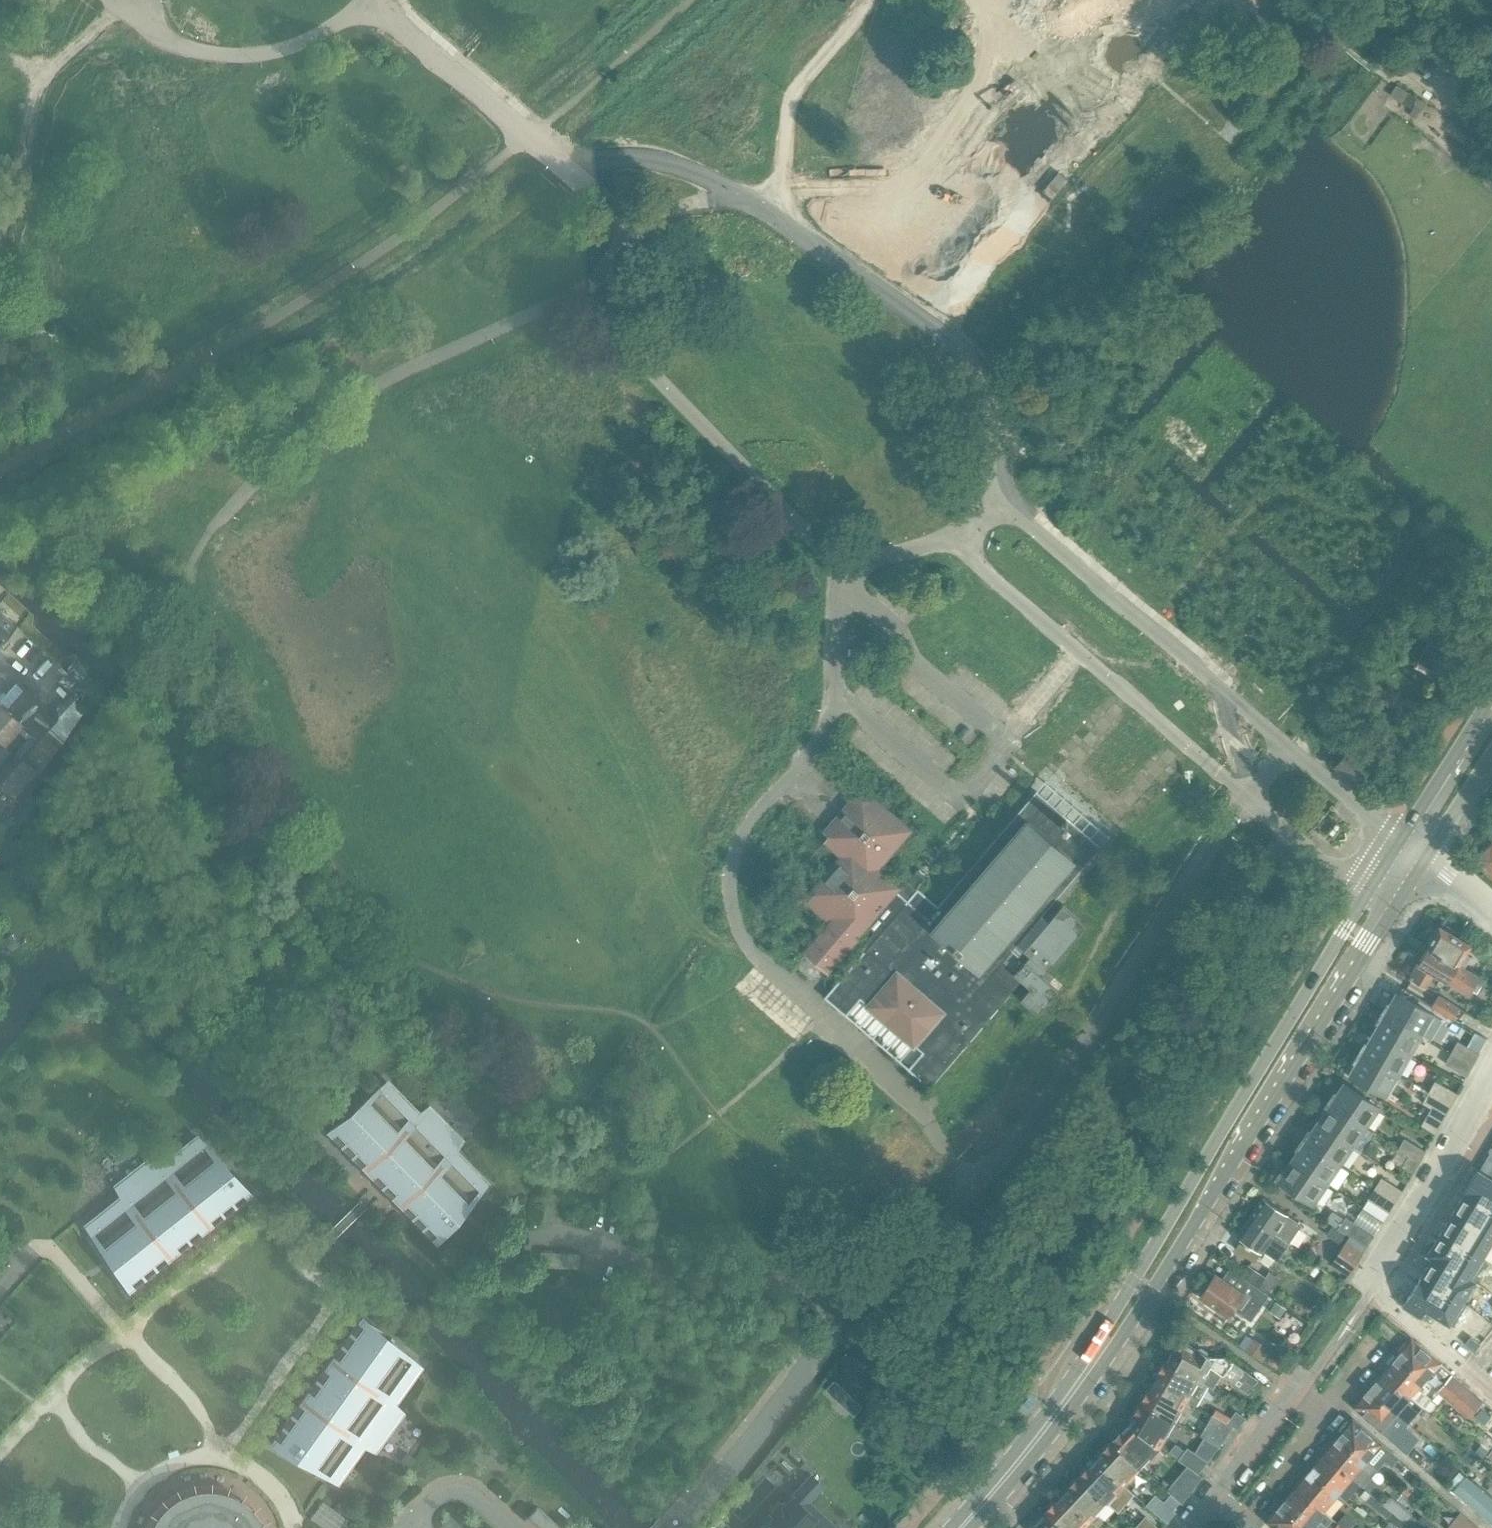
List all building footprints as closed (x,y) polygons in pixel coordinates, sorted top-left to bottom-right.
[(1175,11),(1177,15),(1199,7),(1197,2),(1196,0),(1170,0),(1175,11)] [(1017,116),(1001,134),(1033,161),(1048,143),(1017,116)] [(1001,134),(986,152),(1017,180),(1033,161),(1001,134)] [(986,152),(970,170),(1009,204),(1024,186),(1017,180),(986,152)] [(20,627),(0,610),(0,650),(20,627)] [(1412,618),(1425,626),(1430,618),(1416,610),(1412,618)] [(1437,671),(1462,629),(1443,618),(1418,660),(1437,671)] [(12,686),(6,681),(0,688),(6,693),(12,686)] [(0,771),(0,784),(12,795),(34,771),(37,774),(59,744),(78,719),(63,705),(52,717),(52,716),(18,684),(0,703),(0,706),(9,715),(20,725),(16,730),(18,732),(27,739),(14,755),(0,771)] [(5,747),(18,732),(16,730),(20,725),(9,715),(0,706),(0,742),(5,747)] [(14,755),(5,747),(0,742),(0,771),(14,755)] [(1339,760),(1334,766),(1336,768),(1342,773),(1340,774),(1352,785),(1354,783),(1359,787),(1363,782),(1361,781),(1369,771),(1362,765),(1368,758),(1351,745),(1348,748),(1350,750),(1340,761),(1339,760)] [(840,857),(803,901),(829,923),(803,953),(828,974),(854,944),(853,943),(857,938),(858,938),(867,927),(874,933),(860,950),(863,953),(824,998),(845,1017),(860,1000),(864,1003),(866,1005),(897,969),(947,1012),(916,1048),(922,1053),(908,1070),(929,1088),(1021,981),(1030,989),(1021,1000),(1038,1015),(1058,991),(1049,984),(1055,978),(1047,971),(1086,926),(1062,906),(1048,923),(1041,917),(1101,848),(1036,792),(938,907),(918,889),(915,892),(913,890),(921,881),(914,875),(904,888),(900,888),(878,869),(911,831),(866,793),(824,843),(840,857)] [(1474,859),(1476,861),(1491,877),(1491,843),(1491,842),(1488,845),(1486,844),(1481,849),(1483,851),(1474,859)] [(1430,938),(1427,943),(1429,946),(1427,949),(1458,967),(1459,967),(1464,970),(1471,958),(1465,955),(1469,949),(1470,946),(1439,928),(1434,937),(1430,938)] [(10,935),(4,941),(13,950),(19,944),(10,935)] [(1427,949),(1409,979),(1426,989),(1436,973),(1449,980),(1447,983),(1470,996),(1473,992),(1477,994),(1482,985),(1478,983),(1480,981),(1480,980),(1458,967),(1427,949)] [(897,969),(866,1005),(916,1048),(947,1012),(897,969)] [(1387,1006),(1383,1014),(1421,1036),(1429,1041),(1441,1020),(1433,1015),(1396,994),(1389,1007),(1387,1006)] [(1438,996),(1431,1007),(1452,1021),(1454,1019),(1460,1008),(1438,996)] [(1380,1023),(1373,1034),(1409,1055),(1421,1036),(1383,1014),(1378,1022),(1380,1023)] [(1365,1045),(1360,1053),(1398,1075),(1409,1055),(1373,1034),(1366,1046),(1365,1045)] [(1457,1042),(1451,1053),(1473,1065),(1479,1054),(1457,1042)] [(1357,1062),(1350,1075),(1386,1096),(1398,1075),(1360,1053),(1355,1061),(1357,1062)] [(1451,1053),(1445,1064),(1467,1076),(1473,1065),(1451,1053)] [(1435,1082),(1429,1093),(1440,1099),(1451,1106),(1458,1094),(1446,1088),(1435,1082)] [(1334,1095),(1329,1103),(1365,1128),(1378,1108),(1344,1084),(1336,1096),(1334,1095)] [(399,1207),(436,1245),(437,1244),(433,1239),(459,1213),(461,1216),(483,1190),(448,1154),(460,1137),(433,1109),(415,1121),(380,1086),(354,1107),(357,1109),(330,1135),(326,1130),(325,1131),(362,1169),(371,1160),(379,1168),(369,1177),(391,1199),(398,1193),(406,1200),(399,1207)] [(1431,1109),(1421,1126),(1435,1135),(1440,1126),(1445,1117),(1451,1106),(1440,1099),(1429,1093),(1422,1104),(1431,1109)] [(1325,1112),(1318,1123),(1352,1146),(1365,1128),(1329,1103),(1324,1110),(1325,1112)] [(1308,1133),(1303,1141),(1339,1165),(1352,1146),(1318,1123),(1310,1134),(1308,1133)] [(1404,1140),(1398,1150),(1408,1157),(1419,1163),(1425,1152),(1404,1140)] [(128,1201),(89,1233),(107,1260),(110,1259),(132,1287),(127,1291),(128,1292),(170,1260),(162,1250),(170,1243),(178,1253),(203,1233),(197,1225),(205,1219),(211,1226),(253,1194),(252,1193),(247,1196),(224,1168),(226,1166),(204,1141),(164,1173),(148,1159),(118,1183),(128,1201)] [(1300,1149),(1292,1161),(1326,1184),(1339,1165),(1303,1141),(1298,1148),(1300,1149)] [(1479,1170),(1491,1178),(1491,1149),(1479,1170)] [(1408,1157),(1402,1167),(1413,1174),(1419,1163),(1408,1157)] [(1283,1171),(1277,1178),(1279,1179),(1279,1180),(1313,1204),(1326,1184),(1292,1161),(1284,1172),(1283,1171)] [(1464,1191),(1491,1208),(1491,1179),(1479,1171),(1477,1170),(1464,1191)] [(1381,1179),(1375,1189),(1395,1202),(1402,1192),(1381,1179)] [(1375,1189),(1368,1200),(1389,1213),(1395,1202),(1375,1189)] [(1453,1212),(1491,1236),(1491,1208),(1464,1191),(1464,1192),(1465,1193),(1453,1212)] [(1262,1199),(1249,1217),(1286,1244),(1288,1246),(1289,1244),(1301,1226),(1288,1217),(1262,1199)] [(1440,1233),(1482,1258),(1483,1257),(1491,1242),(1491,1236),(1453,1212),(1440,1233)] [(1237,1244),(1233,1249),(1254,1264),(1267,1245),(1282,1255),(1288,1246),(1286,1244),(1249,1217),(1236,1236),(1240,1239),(1237,1244)] [(1345,1219),(1338,1228),(1366,1247),(1367,1247),(1369,1244),(1373,1238),(1374,1236),(1356,1225),(1346,1218),(1345,1219)] [(1334,1226),(1328,1236),(1341,1244),(1347,1235),(1334,1226)] [(1440,1233),(1427,1254),(1432,1258),(1433,1256),(1475,1282),(1475,1281),(1474,1280),(1487,1260),(1483,1257),(1482,1258),(1440,1233)] [(1345,1244),(1331,1264),(1347,1275),(1360,1255),(1361,1254),(1357,1251),(1347,1244),(1345,1243),(1345,1244)] [(1432,1258),(1421,1277),(1462,1302),(1463,1301),(1475,1282),(1433,1256),(1432,1258)] [(1247,1267),(1240,1277),(1262,1292),(1269,1282),(1247,1267)] [(1202,1295),(1200,1298),(1216,1310),(1217,1315),(1222,1318),(1226,1317),(1228,1318),(1234,1310),(1240,1314),(1240,1313),(1250,1320),(1266,1296),(1232,1273),(1225,1283),(1216,1276),(1209,1286),(1205,1286),(1201,1292),(1202,1295)] [(1421,1277),(1403,1306),(1421,1317),(1426,1310),(1453,1326),(1467,1304),(1463,1301),(1462,1302),(1421,1277)] [(1280,1317),(1285,1310),(1276,1303),(1270,1311),(1280,1317)] [(361,1315),(268,1443),(269,1444),(273,1439),(303,1461),(301,1463),(330,1480),(359,1439),(378,1449),(401,1417),(386,1402),(416,1361),(390,1339),(388,1342),(359,1320),(362,1315),(361,1315)] [(1471,1337),(1465,1344),(1474,1352),(1480,1345),(1471,1337)] [(1410,1339),(1396,1357),(1423,1380),(1431,1371),(1443,1382),(1436,1391),(1467,1417),(1482,1401),(1410,1339)] [(1252,1340),(1245,1350),(1258,1359),(1265,1349),(1252,1340)] [(1176,1345),(1167,1362),(1199,1381),(1208,1386),(1209,1387),(1212,1389),(1220,1375),(1238,1388),(1247,1395),(1251,1389),(1257,1380),(1228,1359),(1211,1359),(1209,1358),(1208,1353),(1202,1350),(1197,1351),(1184,1343),(1176,1345)] [(843,1357),(842,1382),(869,1383),(870,1357),(857,1357),(843,1356),(843,1357)] [(1274,1356),(1268,1364),(1278,1371),(1283,1363),(1274,1356)] [(1395,1357),(1382,1373),(1421,1406),(1423,1408),(1431,1400),(1416,1388),(1423,1380),(1396,1357),(1395,1357)] [(1159,1375),(1155,1383),(1187,1402),(1196,1407),(1208,1386),(1199,1381),(1167,1362),(1165,1364),(1162,1365),(1158,1371),(1159,1375)] [(1382,1373),(1368,1389),(1395,1412),(1401,1406),(1413,1416),(1421,1406),(1382,1373)] [(835,1380),(826,1390),(840,1403),(849,1394),(835,1380)] [(1145,1393),(1142,1399),(1143,1402),(1142,1404),(1174,1422),(1187,1402),(1155,1383),(1150,1391),(1145,1393)] [(1368,1389),(1354,1406),(1394,1441),(1403,1448),(1406,1451),(1418,1438),(1405,1428),(1408,1424),(1407,1423),(1395,1412),(1368,1389)] [(863,1407),(849,1394),(840,1403),(854,1416),(863,1407)] [(1130,1425),(1130,1426),(1159,1448),(1174,1422),(1142,1404),(1141,1406),(1137,1407),(1133,1413),(1135,1417),(1130,1425)] [(1235,1411),(1227,1423),(1234,1428),(1237,1430),(1245,1419),(1243,1417),(1235,1411)] [(1212,1416),(1200,1435),(1203,1437),(1202,1439),(1218,1448),(1218,1447),(1231,1428),(1212,1416)] [(1352,1421),(1338,1437),(1367,1461),(1378,1470),(1384,1463),(1391,1468),(1399,1459),(1390,1451),(1353,1419),(1352,1421)] [(1114,1442),(1113,1443),(1140,1468),(1159,1448),(1130,1426),(1123,1433),(1118,1433),(1113,1438),(1114,1442)] [(1334,1442),(1324,1454),(1363,1487),(1370,1479),(1378,1470),(1367,1461),(1338,1437),(1338,1438),(1334,1442)] [(1202,1439),(1194,1453),(1206,1463),(1212,1455),(1217,1448),(1218,1448),(1202,1439)] [(1103,1454),(1097,1461),(1124,1486),(1140,1468),(1113,1443),(1112,1445),(1108,1444),(1103,1449),(1103,1454)] [(1482,1445),(1475,1453),(1483,1459),(1489,1452),(1482,1445)] [(1412,1456),(1411,1456),(1419,1462),(1423,1457),(1416,1450),(1412,1456)] [(1323,1455),(1310,1470),(1338,1495),(1346,1502),(1348,1500),(1360,1486),(1362,1488),(1363,1487),(1324,1454),(1323,1455)] [(1082,1477),(1080,1478),(1107,1503),(1116,1493),(1127,1503),(1134,1495),(1124,1486),(1097,1461),(1089,1469),(1085,1468),(1081,1473),(1082,1477)] [(1310,1470),(1295,1487),(1323,1511),(1338,1495),(1310,1470)] [(808,1501),(823,1485),(811,1474),(783,1503),(779,1500),(770,1510),(774,1514),(760,1527),(803,1527),(808,1523),(813,1527),(837,1527),(808,1501)] [(1180,1477),(1167,1491),(1182,1503),(1194,1489),(1180,1477)] [(1453,1491),(1491,1524),(1491,1500),(1466,1477),(1453,1491)] [(1070,1489),(1063,1496),(1098,1527),(1099,1527),(1102,1524),(1101,1519),(1096,1515),(1107,1503),(1080,1478),(1078,1480),(1074,1480),(1069,1485),(1070,1489)] [(1281,1504),(1309,1527),(1315,1527),(1319,1523),(1325,1527),(1332,1519),(1323,1511),(1295,1487),(1281,1504)] [(264,1527),(261,1523),(260,1521),(259,1518),(258,1517),(256,1515),(255,1514),(254,1512),(249,1509),(246,1506),(242,1503),(235,1499),(228,1496),(222,1494),(213,1492),(206,1492),(195,1494),(190,1496),(182,1499),(187,1509),(169,1525),(160,1519),(157,1523),(155,1527),(264,1527)] [(1147,1507),(1165,1524),(1167,1522),(1174,1513),(1172,1511),(1180,1502),(1171,1494),(1170,1496),(1163,1504),(1155,1497),(1147,1507)] [(1370,1495),(1365,1501),(1386,1519),(1392,1512),(1383,1504),(1382,1505),(1370,1495)] [(1047,1513),(1064,1527),(1098,1527),(1063,1496),(1056,1504),(1051,1503),(1047,1508),(1048,1511),(1047,1513)] [(1390,1496),(1383,1504),(1392,1512),(1404,1523),(1411,1515),(1390,1496)] [(310,1518),(324,1527),(339,1527),(346,1519),(323,1502),(322,1501),(310,1518)] [(1267,1521),(1275,1527),(1309,1527),(1281,1504),(1267,1521)] [(528,1517),(541,1527),(560,1527),(537,1507),(528,1517)] [(1032,1527),(1064,1527),(1047,1513),(1032,1527)] [(1449,1527),(1477,1527),(1461,1514),(1449,1527)] [(1337,1522),(1345,1527),(1351,1527),(1354,1524),(1344,1515),(1337,1522)] [(1136,1527),(1153,1527),(1144,1520),(1136,1527)]
